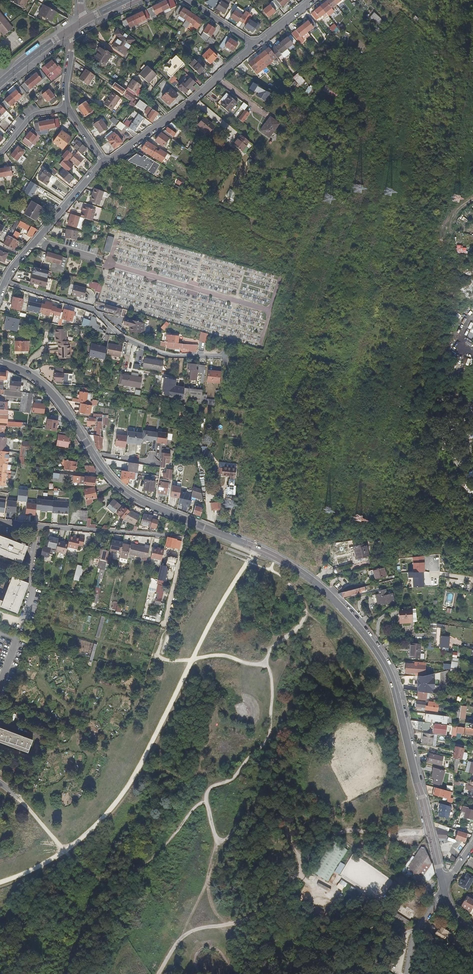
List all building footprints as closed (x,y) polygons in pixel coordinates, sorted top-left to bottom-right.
[(163,12),(170,8),(170,7),(176,5),(174,0),(167,0),(159,4),(163,12)] [(206,2),(223,14),(228,6),(221,1),(221,0),(217,0),(216,1),(215,0),(210,0),(206,2)] [(279,9),(289,1),(288,0),(277,0),(278,1),(274,3),(279,9)] [(320,6),(325,13),(328,16),(334,11),(331,8),(335,5),(332,0),(328,0),(326,1),(320,6)] [(268,18),(279,9),(274,3),(272,1),(269,4),(270,5),(262,11),(268,18)] [(147,9),(150,17),(163,12),(159,4),(147,9)] [(185,20),(190,12),(183,8),(180,6),(175,13),(185,20)] [(325,13),(320,6),(314,11),(314,12),(311,14),(316,20),(325,13)] [(43,7),(40,15),(53,21),(57,13),(43,7)] [(134,15),(137,24),(145,20),(145,19),(149,18),(145,10),(142,12),(134,15)] [(240,21),(243,23),(246,18),(235,11),(230,18),(238,23),(240,21)] [(0,12),(0,34),(2,32),(5,36),(14,29),(0,12)] [(185,20),(181,25),(185,28),(187,27),(190,23),(193,25),(193,24),(196,27),(201,20),(198,18),(198,17),(190,12),(185,20)] [(376,21),(380,17),(374,12),(371,16),(376,21)] [(246,18),(243,23),(246,25),(245,27),(253,33),(255,29),(257,25),(254,23),(249,20),(252,16),(249,14),(246,18)] [(131,27),(137,24),(134,15),(127,19),(124,21),(127,28),(129,27),(131,27)] [(307,21),(301,26),(307,33),(316,26),(311,19),(308,21),(307,21)] [(203,32),(200,36),(209,45),(210,46),(215,40),(210,37),(215,29),(208,24),(203,32)] [(301,26),(291,34),(299,44),(303,41),(301,38),(307,33),(301,26)] [(134,40),(118,30),(109,44),(125,54),(134,40)] [(87,34),(82,42),(89,47),(95,39),(87,34)] [(281,43),(286,49),(295,42),(290,35),(288,38),(287,37),(281,43)] [(229,38),(226,36),(219,47),(223,49),(224,46),(232,51),(237,43),(230,38),(229,38)] [(270,51),(275,57),(276,58),(278,61),(279,62),(290,53),(286,49),(281,43),(275,47),(270,51)] [(212,52),(214,50),(210,46),(209,45),(207,48),(208,50),(201,57),(209,64),(217,56),(212,52)] [(95,58),(105,65),(112,55),(100,47),(97,50),(99,52),(95,58)] [(257,56),(266,67),(272,61),(271,60),(275,57),(270,51),(268,48),(264,52),(263,52),(257,56)] [(125,60),(132,65),(135,62),(128,56),(125,60)] [(179,68),(180,69),(184,65),(182,62),(175,56),(171,61),(170,63),(166,63),(166,68),(163,68),(163,72),(166,72),(166,75),(170,78),(171,77),(179,68)] [(256,75),(266,67),(257,56),(247,64),(256,75)] [(188,65),(198,75),(204,69),(202,67),(199,64),(193,59),(188,65)] [(52,60),(45,66),(51,73),(58,67),(52,60)] [(138,73),(148,83),(151,79),(150,79),(155,73),(146,64),(145,65),(142,63),(139,67),(141,69),(138,73)] [(51,73),(45,66),(42,69),(48,75),(51,73)] [(270,71),(266,67),(256,75),(260,79),(270,71)] [(94,75),(86,69),(78,79),(86,85),(94,75)] [(39,70),(36,72),(42,79),(45,77),(39,70)] [(30,77),(36,84),(42,79),(36,72),(30,77)] [(297,74),(292,78),(297,84),(299,85),(303,82),(297,74)] [(27,92),(36,84),(30,77),(24,83),(21,85),(27,92)] [(167,81),(173,87),(178,82),(171,77),(170,78),(167,81)] [(140,84),(132,78),(127,86),(135,92),(140,84)] [(182,89),(185,92),(192,85),(185,79),(177,88),(181,90),(182,89)] [(252,82),(249,89),(253,92),(253,91),(257,93),(256,96),(265,101),(270,92),(252,82)] [(335,98),(339,91),(326,84),(322,91),(335,98)] [(16,89),(22,95),(25,93),(19,86),(16,89)] [(116,91),(127,98),(128,96),(131,97),(130,99),(135,102),(138,99),(120,86),(116,91)] [(177,95),(170,88),(161,97),(169,104),(177,95)] [(11,94),(16,101),(22,95),(16,89),(11,94)] [(47,90),(43,93),(41,95),(48,102),(48,101),(53,98),(54,97),(47,90)] [(106,99),(114,105),(118,98),(111,93),(106,99)] [(11,106),(16,101),(11,94),(5,100),(9,105),(11,106)] [(230,96),(222,106),(230,113),(238,102),(230,96)] [(111,109),(114,105),(106,99),(103,103),(111,109)] [(151,121),(155,115),(157,113),(152,109),(148,106),(142,102),(138,99),(135,103),(135,104),(144,111),(148,114),(146,117),(151,121)] [(86,100),(78,105),(85,116),(92,111),(86,100)] [(124,124),(133,131),(143,117),(133,110),(132,112),(136,115),(130,124),(126,121),(124,124)] [(250,113),(245,110),(239,118),(244,122),(250,113)] [(49,119),(46,120),(48,129),(59,126),(57,117),(53,118),(49,119)] [(270,136),(280,123),(271,117),(262,130),(270,136)] [(107,128),(101,119),(93,124),(100,133),(107,128)] [(48,129),(46,120),(37,122),(38,123),(34,123),(36,132),(48,129)] [(217,128),(206,120),(200,127),(204,130),(203,132),(209,137),(217,128)] [(124,127),(133,137),(138,134),(133,131),(124,124),(122,123),(119,121),(117,126),(122,130),(124,127)] [(169,124),(164,130),(173,136),(177,130),(169,124)] [(71,136),(61,129),(53,141),(64,147),(71,136)] [(36,137),(29,131),(23,141),(31,147),(33,144),(31,143),(36,137)] [(114,132),(106,138),(115,148),(122,142),(114,132)] [(163,134),(157,142),(165,148),(171,140),(163,134)] [(250,140),(241,134),(233,144),(242,151),(250,140)] [(76,144),(74,146),(81,154),(86,148),(76,139),(74,142),(76,144)] [(143,151),(146,152),(153,156),(158,148),(153,145),(153,146),(147,143),(143,151)] [(192,153),(195,155),(202,147),(199,145),(197,147),(195,150),(192,153)] [(25,152),(19,146),(11,156),(22,165),(27,158),(23,155),(25,152)] [(62,160),(59,164),(64,168),(67,171),(72,166),(66,161),(71,155),(66,151),(61,156),(63,158),(61,160),(62,160)] [(85,157),(78,151),(70,159),(78,165),(85,157)] [(155,175),(161,165),(157,163),(151,159),(150,162),(147,160),(148,157),(144,155),(142,157),(136,154),(129,159),(137,163),(137,162),(150,169),(149,171),(155,175)] [(10,167),(2,169),(4,177),(16,175),(14,166),(10,167)] [(69,183),(74,177),(67,171),(64,168),(59,174),(69,183)] [(48,179),(52,174),(45,169),(43,171),(42,170),(40,173),(41,173),(38,177),(46,184),(48,180),(48,179)] [(24,192),(32,197),(39,186),(31,181),(24,192)] [(353,193),(362,193),(362,184),(348,184),(348,187),(353,187),(353,193)] [(105,191),(95,188),(91,201),(100,204),(105,191)] [(27,209),(24,215),(34,221),(43,207),(32,201),(27,209)] [(83,217),(93,220),(96,210),(85,206),(83,210),(84,210),(83,217)] [(80,216),(71,214),(68,224),(76,227),(77,227),(80,216)] [(36,229),(20,221),(19,224),(18,226),(28,231),(27,235),(31,237),(36,229)] [(4,244),(15,249),(19,242),(12,238),(15,231),(12,229),(4,244)] [(12,238),(19,242),(20,238),(18,237),(21,232),(16,229),(15,231),(12,238)] [(80,230),(68,229),(68,233),(67,233),(66,238),(78,239),(80,230)] [(108,236),(104,251),(110,252),(115,238),(108,236)] [(67,258),(48,252),(45,260),(53,262),(52,268),(63,271),(67,258)] [(33,274),(48,277),(49,271),(35,267),(33,274)] [(48,277),(33,274),(31,282),(46,286),(49,278),(48,277)] [(95,282),(93,288),(95,289),(95,291),(100,292),(103,284),(99,283),(95,282)] [(84,298),(87,288),(75,285),(73,294),(84,298)] [(12,308),(22,310),(24,300),(14,297),(12,308)] [(41,304),(29,301),(27,310),(39,313),(41,304)] [(42,302),(41,312),(44,313),(44,314),(49,316),(51,312),(55,313),(56,308),(51,306),(52,304),(46,302),(45,303),(42,302)] [(62,309),(56,308),(55,313),(51,323),(60,324),(60,321),(61,319),(62,313),(62,309)] [(63,314),(62,313),(61,319),(72,321),(74,312),(64,310),(63,314)] [(17,318),(7,316),(4,328),(6,328),(7,329),(9,330),(9,329),(15,330),(17,318)] [(83,318),(81,326),(99,329),(100,324),(95,324),(96,317),(91,316),(91,320),(83,318)] [(146,327),(147,324),(126,318),(124,324),(131,326),(131,330),(145,331),(145,327),(146,327)] [(57,340),(57,343),(58,343),(67,343),(68,341),(68,339),(66,339),(66,327),(55,327),(55,340),(57,340)] [(29,340),(16,338),(15,347),(28,349),(29,340)] [(178,343),(167,342),(166,348),(175,349),(179,349),(180,348),(189,348),(189,351),(196,352),(196,349),(197,344),(194,344),(189,344),(178,343)] [(67,343),(58,343),(58,348),(59,348),(59,356),(69,357),(69,343),(67,343)] [(106,348),(92,344),(89,355),(103,359),(106,348)] [(122,346),(109,344),(107,354),(120,357),(122,346)] [(164,361),(144,358),(143,367),(162,370),(164,361)] [(195,370),(196,364),(188,364),(187,369),(191,370),(193,370),(193,372),(193,375),(195,375),(196,372),(196,370),(195,370)] [(204,373),(205,365),(196,364),(195,370),(196,370),(196,372),(204,373)] [(6,370),(5,373),(0,373),(0,379),(4,380),(4,382),(7,383),(8,380),(9,371),(6,370)] [(208,381),(220,383),(221,372),(209,370),(208,381)] [(55,381),(55,383),(66,384),(68,384),(71,385),(71,380),(67,379),(68,374),(62,373),(56,373),(54,373),(53,381),(55,381)] [(142,379),(126,376),(125,380),(121,380),(120,386),(140,388),(142,379)] [(176,380),(169,380),(168,390),(163,389),(163,388),(158,387),(158,391),(164,391),(164,395),(182,396),(183,391),(175,391),(176,380)] [(17,382),(12,382),(11,389),(20,391),(21,382),(17,382)] [(202,390),(199,390),(188,389),(187,402),(201,403),(202,390)] [(92,405),(97,406),(98,400),(93,399),(92,401),(87,400),(88,393),(80,391),(79,399),(73,398),(72,401),(78,402),(80,402),(92,405)] [(26,412),(29,393),(23,392),(21,403),(20,412),(26,412)] [(31,412),(34,393),(29,393),(26,412),(30,412),(31,412)] [(209,402),(209,405),(217,406),(218,396),(218,394),(215,394),(214,402),(209,402)] [(92,405),(80,402),(78,411),(79,411),(84,412),(83,414),(89,415),(89,413),(90,414),(92,405)] [(46,406),(34,404),(33,412),(45,413),(46,406)] [(102,421),(102,418),(96,417),(95,419),(84,418),(83,424),(95,425),(95,428),(97,428),(98,421),(102,421)] [(47,419),(46,430),(57,431),(57,427),(58,424),(58,420),(47,419)] [(97,433),(97,435),(101,435),(101,433),(102,421),(98,421),(97,428),(97,430),(94,430),(94,433),(97,433)] [(158,433),(143,430),(142,433),(142,439),(153,442),(153,440),(157,440),(158,433)] [(70,432),(58,431),(57,446),(68,447),(70,432)] [(142,439),(142,433),(135,432),(128,431),(127,436),(126,442),(130,442),(134,443),(137,443),(141,444),(142,439)] [(158,432),(158,433),(157,440),(156,443),(166,444),(167,433),(158,432)] [(95,446),(96,448),(102,449),(103,435),(101,435),(97,435),(89,434),(92,441),(94,441),(95,446)] [(121,447),(125,448),(126,443),(126,442),(127,436),(117,434),(115,445),(121,446),(121,447)] [(5,486),(10,452),(5,452),(0,451),(0,485),(5,486)] [(170,455),(167,454),(162,454),(159,467),(164,468),(164,463),(169,463),(170,455)] [(64,466),(64,470),(75,471),(75,467),(76,462),(64,461),(64,466)] [(137,470),(145,471),(146,471),(146,470),(146,467),(138,466),(138,464),(129,462),(128,471),(133,472),(136,472),(137,472),(137,470)] [(185,466),(175,465),(173,464),(172,469),(171,473),(186,475),(186,470),(184,470),(185,466)] [(222,466),(221,472),(222,472),(222,473),(230,474),(235,475),(236,466),(223,465),(222,466)] [(170,478),(171,469),(167,469),(166,473),(164,473),(163,476),(170,478)] [(121,480),(127,486),(128,478),(133,479),(133,472),(122,471),(121,480)] [(72,484),(77,481),(78,476),(53,473),(52,481),(72,484)] [(78,476),(77,481),(78,481),(79,481),(78,484),(93,486),(94,478),(78,476)] [(144,484),(143,490),(145,490),(153,491),(155,480),(144,479),(144,484)] [(168,483),(159,481),(158,489),(157,489),(157,493),(156,500),(161,502),(162,496),(162,494),(166,494),(168,483)] [(168,496),(170,483),(168,483),(166,494),(162,494),(162,496),(168,496)] [(235,494),(235,485),(225,485),(226,494),(235,494)] [(94,487),(83,489),(85,499),(96,497),(94,487)] [(202,499),(200,488),(193,487),(192,492),(191,495),(191,496),(197,498),(202,499)] [(28,491),(19,489),(17,501),(27,502),(28,491)] [(191,496),(191,495),(192,492),(187,491),(179,489),(179,492),(177,492),(176,497),(190,500),(191,496)] [(53,500),(38,499),(37,509),(52,511),(53,500)] [(232,508),(233,500),(224,499),(223,507),(232,508)] [(17,501),(7,500),(6,511),(16,512),(17,501)] [(69,502),(54,500),(53,511),(68,513),(69,502)] [(120,505),(112,500),(106,508),(113,514),(120,505)] [(211,502),(211,507),(211,508),(212,510),(220,509),(220,501),(211,502)] [(36,504),(27,503),(25,514),(35,515),(36,504)] [(200,516),(203,508),(197,506),(197,504),(196,504),(195,506),(195,505),(192,513),(200,516)] [(122,518),(128,511),(125,508),(124,509),(122,507),(117,513),(122,518)] [(140,514),(131,509),(124,518),(135,523),(140,514)] [(159,516),(153,513),(152,516),(150,526),(148,531),(151,532),(152,529),(159,530),(161,520),(158,520),(159,516)] [(150,526),(152,516),(143,514),(141,524),(150,526)] [(70,533),(68,540),(68,541),(68,544),(76,546),(77,544),(78,544),(79,542),(80,534),(80,535),(70,533)] [(22,563),(28,546),(0,536),(0,555),(22,563)] [(56,548),(58,539),(48,537),(46,546),(56,548)] [(68,540),(58,538),(58,539),(56,548),(56,549),(66,551),(68,544),(68,541),(68,540)] [(179,550),(181,542),(177,541),(176,540),(167,538),(165,546),(174,549),(174,548),(179,550)] [(122,545),(122,543),(114,541),(112,551),(120,553),(122,545)] [(365,543),(350,547),(354,561),(368,558),(365,543)] [(135,545),(130,544),(130,546),(128,555),(134,556),(136,546),(135,546),(135,545)] [(130,546),(122,545),(120,553),(119,558),(127,560),(128,555),(130,546)] [(144,547),(136,546),(134,556),(142,557),(141,559),(147,560),(149,546),(144,545),(144,547)] [(51,549),(43,547),(41,555),(49,557),(51,549)] [(162,560),(164,549),(153,547),(151,558),(162,560)] [(109,552),(102,551),(98,570),(99,570),(104,571),(106,564),(108,556),(109,552)] [(83,561),(79,560),(74,578),(78,579),(83,561)] [(424,563),(413,564),(413,572),(422,571),(424,571),(424,563)] [(157,579),(166,581),(169,568),(160,566),(157,579)] [(382,567),(369,571),(372,579),(384,576),(382,567)] [(423,587),(422,571),(413,572),(407,572),(407,578),(412,578),(412,587),(423,587)] [(27,582),(11,576),(3,599),(0,606),(17,612),(27,582)] [(363,587),(340,593),(338,593),(343,598),(356,595),(356,593),(360,592),(359,591),(364,590),(363,587)] [(387,594),(386,589),(379,590),(379,593),(372,595),(375,605),(382,604),(381,603),(388,601),(389,604),(395,602),(393,593),(387,594)] [(411,609),(399,609),(399,622),(412,622),(411,609)] [(430,641),(431,634),(415,632),(414,640),(425,641),(430,641)] [(449,637),(440,635),(439,646),(442,646),(442,649),(443,649),(447,650),(447,646),(449,637)] [(420,643),(411,643),(410,657),(420,658),(420,643)] [(443,663),(443,669),(457,669),(458,658),(451,658),(451,664),(443,663)] [(415,665),(415,664),(406,663),(406,673),(415,673),(415,672),(423,673),(426,672),(426,665),(417,665),(415,665)] [(434,693),(434,674),(423,676),(417,675),(417,691),(418,692),(427,693),(434,693)] [(425,700),(427,693),(418,692),(417,699),(425,700)] [(425,702),(417,701),(416,706),(415,706),(415,708),(422,709),(422,707),(424,708),(424,710),(438,712),(439,703),(430,701),(430,706),(425,705),(425,702)] [(447,717),(427,714),(426,716),(425,720),(426,721),(432,722),(432,721),(441,722),(441,724),(446,724),(447,717)] [(411,720),(413,728),(423,730),(429,731),(430,723),(411,720)] [(434,728),(433,732),(433,733),(445,735),(446,726),(442,725),(441,725),(437,724),(436,728),(434,728)] [(0,728),(0,743),(29,753),(33,741),(0,728)] [(422,744),(432,746),(434,734),(424,733),(422,744)] [(455,746),(453,758),(461,760),(464,748),(455,746)] [(439,756),(430,754),(428,762),(441,765),(442,760),(438,759),(439,756)] [(444,771),(434,769),(432,778),(434,778),(433,783),(440,785),(444,771)] [(445,790),(449,791),(450,787),(446,786),(448,778),(444,777),(440,788),(442,789),(445,790)] [(449,797),(450,792),(449,791),(445,790),(444,792),(434,789),(433,787),(425,785),(427,794),(432,794),(448,799),(447,802),(452,803),(453,799),(450,798),(450,797),(449,797)] [(451,807),(438,804),(437,808),(441,809),(439,817),(447,819),(451,807)] [(469,808),(463,806),(462,812),(464,813),(463,817),(471,820),(472,815),(472,811),(472,810),(469,809),(469,808)] [(434,824),(447,829),(449,826),(438,821),(437,824),(434,823),(434,824)] [(435,829),(446,833),(447,829),(434,824),(435,829)] [(464,841),(467,833),(458,829),(455,837),(464,841)] [(347,851),(330,841),(311,872),(329,882),(335,873),(340,876),(346,866),(340,862),(347,851)] [(418,882),(422,878),(432,864),(429,850),(425,847),(422,848),(414,858),(411,856),(405,865),(407,867),(404,872),(418,882)] [(428,880),(434,874),(432,864),(422,878),(428,880)] [(472,881),(472,877),(467,874),(464,880),(463,881),(462,882),(461,881),(458,886),(468,891),(472,881)] [(348,891),(351,893),(354,889),(341,879),(336,887),(345,894),(348,891)] [(467,896),(462,906),(470,911),(470,910),(472,912),(472,911),(472,899),(467,896)] [(449,932),(441,928),(439,930),(437,929),(434,935),(444,941),(449,932)]
